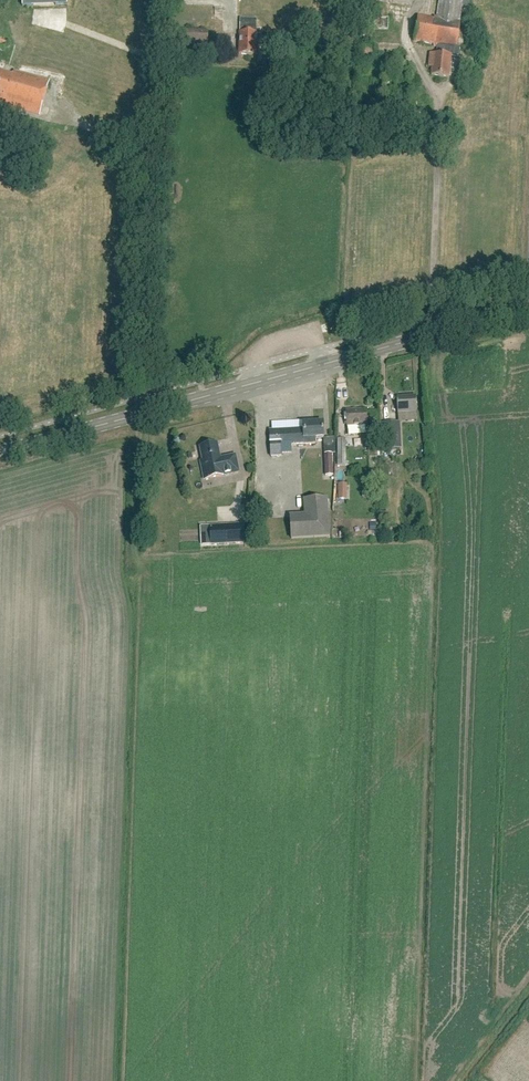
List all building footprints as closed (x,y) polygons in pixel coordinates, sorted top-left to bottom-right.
[(314,0),(241,0),(240,24),(239,54),(256,55),(257,34),(260,34),(261,29),(313,30),(314,0)] [(437,47),(436,54),(430,54),(429,67),(432,67),(432,75),(449,77),(451,57),(459,58),(460,47),(457,47),(460,21),(460,20),(463,0),(439,0),(437,16),(440,16),(437,47)] [(440,16),(437,16),(434,15),(434,17),(418,15),(414,42),(434,44),(434,47),(437,47),(440,16)] [(378,29),(388,29),(389,16),(378,16),(378,29)] [(7,106),(7,107),(40,116),(51,78),(62,81),(58,96),(89,105),(93,91),(127,101),(128,96),(136,99),(138,92),(130,90),(140,58),(63,36),(62,38),(31,29),(19,72),(14,71),(13,75),(0,71),(0,104),(7,106)] [(208,45),(208,31),(185,31),(185,45),(208,45)] [(398,413),(417,412),(416,396),(397,397),(398,413)] [(365,410),(347,411),(347,427),(348,427),(348,435),(366,434),(366,426),(365,410)] [(382,423),(384,450),(400,449),(399,422),(382,423)] [(332,447),(331,429),(323,430),(323,423),(303,424),(303,429),(270,431),(271,457),(281,457),(281,454),(292,454),(291,445),(314,444),(315,438),(321,438),(322,448),(332,447)] [(368,462),(373,462),(373,457),(378,456),(376,431),(366,432),(368,462)] [(220,460),(216,445),(201,448),(204,461),(202,462),(205,479),(238,472),(235,457),(220,460)] [(324,476),(332,476),(332,454),(324,454),(324,476)] [(347,499),(347,483),(338,483),(338,499),(347,499)] [(291,539),(329,537),(327,499),(305,500),(306,516),(290,517),(291,539)] [(211,544),(244,542),(243,525),(210,527),(211,544)]
